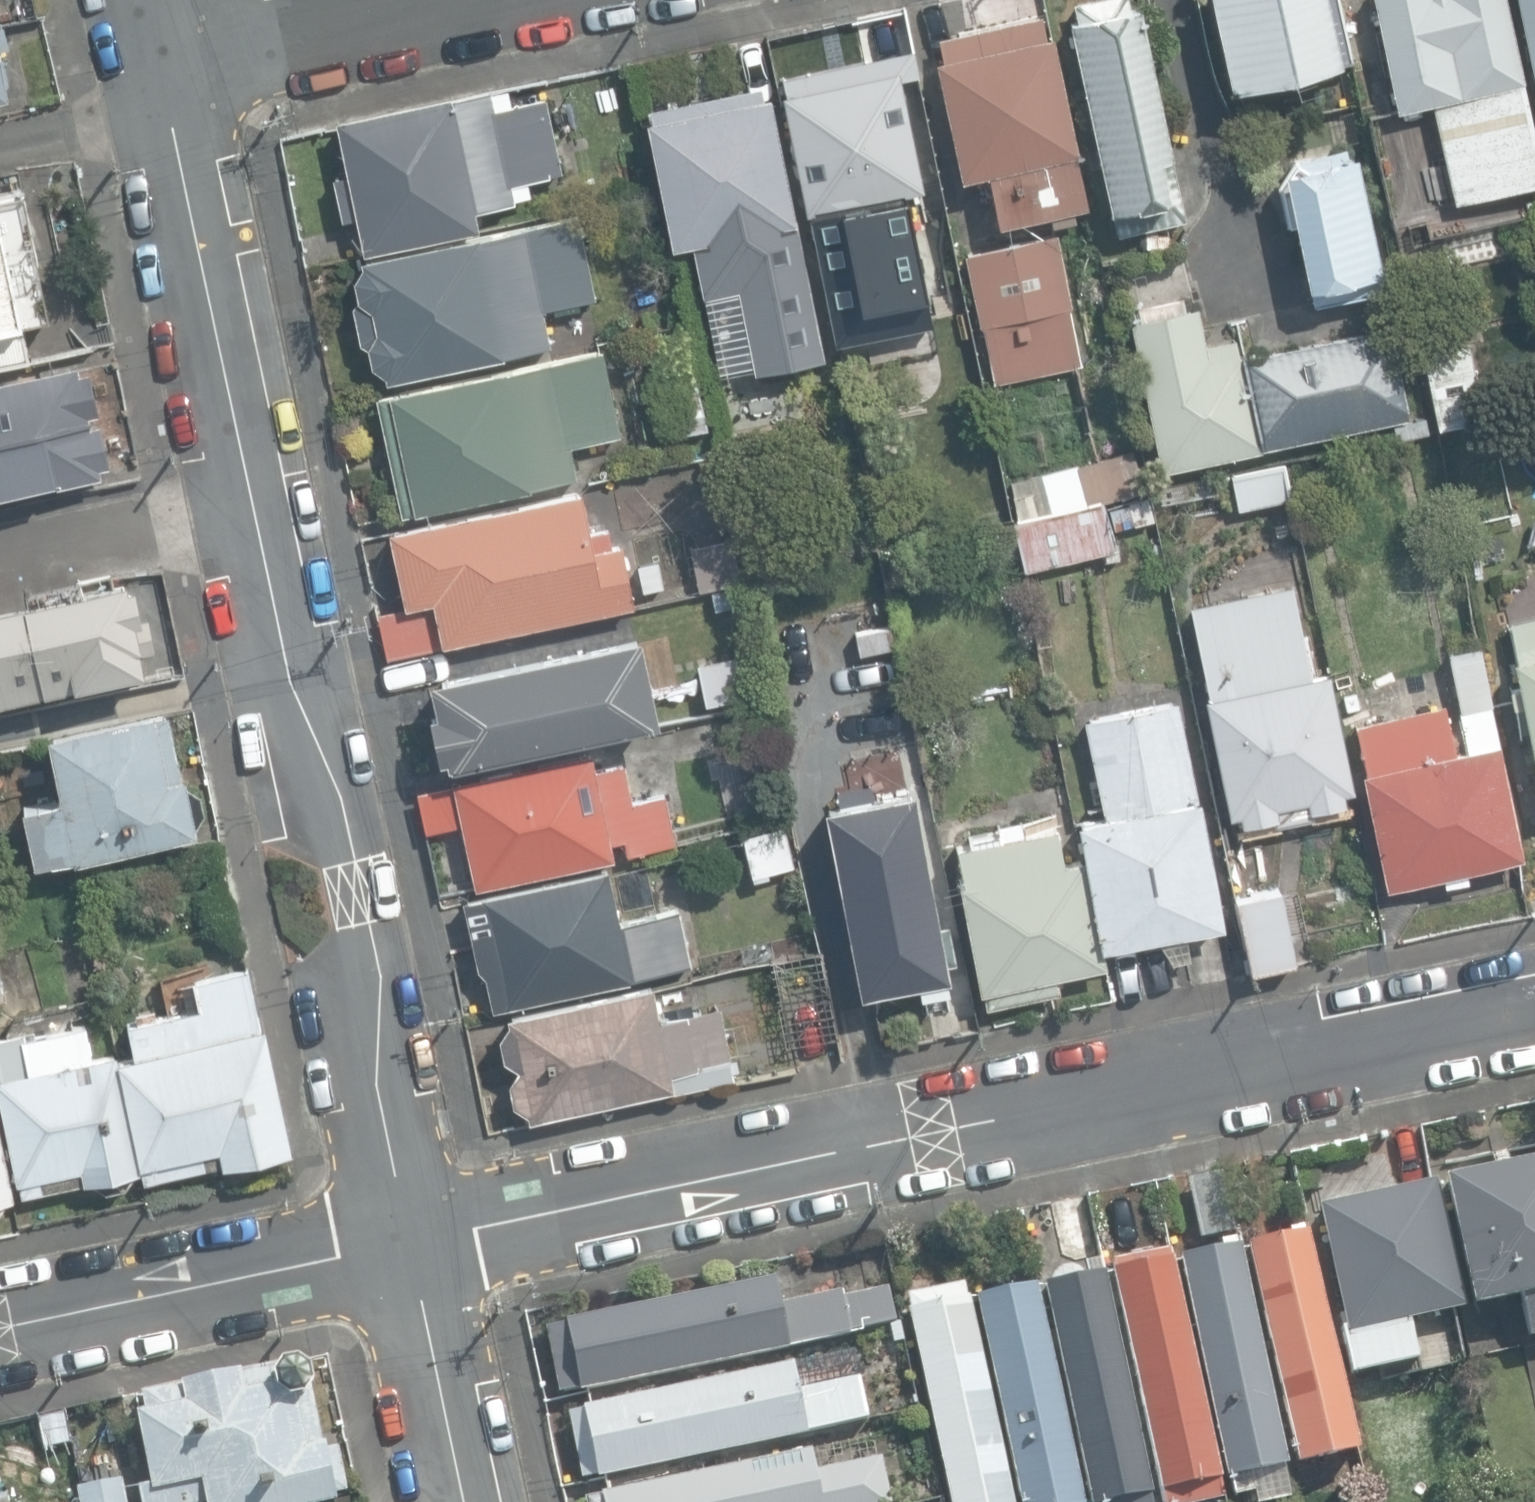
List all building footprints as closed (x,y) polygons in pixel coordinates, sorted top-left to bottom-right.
[(1117,236),(1181,217),(1167,159),(1175,158),(1141,6),(1129,9),(1127,0),(1091,0),(1072,4),(1076,21),(1069,23),(1117,236)] [(1231,88),(1351,62),(1337,0),(1212,0),(1231,88)] [(1397,112),(1433,104),(1453,201),(1534,184),(1534,135),(1506,0),(1373,0),(1397,112)] [(1534,79),(1534,0),(1518,0),(1534,79)] [(936,324),(909,192),(923,189),(901,79),(917,76),(903,9),(852,19),(861,63),(786,78),(789,94),(784,95),(819,268),(831,266),(841,319),(868,314),(873,337),(936,324)] [(1044,39),(1039,16),(938,38),(943,60),(935,62),(961,178),(986,173),(998,226),(1052,214),(1054,226),(1075,221),(1072,210),(1088,207),(1051,38),(1044,39)] [(8,98),(8,89),(13,80),(9,58),(1,54),(0,49),(11,47),(6,24),(0,26),(0,99),(8,98)] [(672,247),(698,242),(706,282),(732,277),(758,363),(821,350),(791,226),(798,224),(769,99),(762,100),(760,86),(646,107),(672,247)] [(359,218),(365,253),(478,230),(474,210),(515,202),(511,185),(561,175),(546,99),(496,109),(493,110),(490,91),(339,121),(349,174),(335,177),(344,221),(359,218)] [(1283,173),(1312,307),(1383,292),(1354,158),(1283,173)] [(23,323),(47,318),(21,189),(0,193),(0,328),(23,323)] [(595,296),(576,217),(527,228),(363,260),(365,266),(357,279),(360,300),(354,305),(362,341),(370,345),(374,366),(387,374),(387,377),(552,345),(544,308),(595,296)] [(983,326),(995,382),(1079,365),(1067,307),(1072,306),(1056,233),(965,252),(980,326),(983,326)] [(1160,471),(1262,448),(1390,421),(1394,437),(1429,430),(1426,415),(1408,418),(1390,327),(1241,358),(1235,337),(1205,344),(1196,306),(1126,322),(1160,471)] [(23,323),(0,328),(0,367),(30,360),(23,323)] [(660,336),(680,434),(709,428),(688,329),(660,336)] [(1425,354),(1440,426),(1483,416),(1468,344),(1425,354)] [(377,398),(401,514),(577,478),(570,445),(620,435),(603,352),(377,398)] [(89,420),(88,415),(98,413),(89,370),(79,372),(77,364),(0,380),(0,439),(89,420)] [(104,420),(0,443),(0,492),(54,480),(56,489),(101,479),(99,469),(114,465),(104,420)] [(1010,481),(1019,519),(1151,488),(1142,450),(1010,481)] [(1233,475),(1239,508),(1290,499),(1284,466),(1233,475)] [(434,602),(443,644),(635,603),(623,542),(613,544),(610,528),(591,532),(582,491),(397,530),(392,531),(408,607),(434,602)] [(1015,522),(1025,569),(1114,548),(1103,502),(1015,522)] [(691,545),(699,590),(741,582),(733,537),(691,545)] [(641,592),(662,588),(656,558),(636,562),(641,592)] [(128,572),(0,601),(0,703),(145,670),(141,653),(157,649),(149,614),(138,616),(128,572)] [(1310,675),(1291,583),(1190,604),(1209,696),(1205,696),(1230,816),(1241,813),(1243,823),(1272,817),(1273,825),(1313,817),(1312,810),(1345,803),(1343,791),(1353,789),(1328,671),(1310,675)] [(379,613),(387,658),(439,649),(431,604),(379,613)] [(1525,618),(1532,652),(1512,656),(1513,657),(1534,765),(1534,616),(1525,618)] [(861,655),(896,647),(891,624),(856,632),(861,655)] [(452,764),(658,722),(640,634),(429,677),(436,712),(427,714),(436,761),(450,758),(452,764)] [(1460,740),(1497,734),(1481,644),(1445,651),(1460,740)] [(702,668),(708,702),(756,694),(749,660),(702,668)] [(1084,855),(1103,949),(1105,948),(1224,924),(1226,924),(1211,852),(1200,793),(1198,794),(1196,794),(1178,701),(1086,719),(1105,812),(1077,818),(1084,855)] [(1362,771),(1387,888),(1443,876),(1445,884),(1469,879),(1467,870),(1524,858),(1522,852),(1499,742),(1455,752),(1444,702),(1356,720),(1367,770),(1362,771)] [(26,805),(38,863),(75,855),(76,861),(77,860),(200,834),(198,827),(207,812),(203,794),(188,785),(186,776),(183,777),(170,714),(157,716),(156,713),(50,735),(62,797),(26,805)] [(461,825),(474,887),(614,857),(610,841),(624,838),(627,852),(675,842),(664,793),(633,800),(625,764),(595,770),(591,752),(451,782),(452,784),(420,791),(428,832),(461,825)] [(861,993),(862,994),(920,983),(922,992),(951,986),(946,964),(957,962),(949,924),(939,926),(924,852),(911,788),(824,805),(861,993)] [(744,835),(755,873),(803,860),(793,822),(744,835)] [(985,990),(988,1005),(1060,991),(1057,976),(1105,966),(1083,855),(1063,859),(1062,852),(1057,825),(958,845),(964,879),(959,880),(981,990),(985,990)] [(488,977),(494,1007),(692,964),(680,908),(621,921),(610,868),(464,899),(479,967),(488,977)] [(1237,894),(1253,969),(1297,960),(1281,885),(1237,894)] [(122,1058),(147,1178),(224,1162),(225,1166),(294,1151),(267,1024),(261,1026),(249,969),(184,982),(189,1008),(188,1008),(165,1013),(163,1005),(138,1010),(141,1020),(130,1022),(137,1054),(137,1055),(122,1058)] [(530,1111),(532,1118),(673,1088),(674,1091),(736,1077),(721,1005),(692,1011),(686,982),(655,988),(654,984),(510,1014),(511,1021),(501,1035),(506,1057),(520,1068),(512,1081),(515,1103),(530,1111)] [(25,1193),(95,1179),(109,1190),(128,1185),(136,1171),(141,1170),(116,1051),(94,1056),(87,1024),(24,1036),(30,1069),(0,1075),(0,1081),(20,1181),(22,1180),(25,1193)] [(4,1200),(14,1198),(0,1133),(0,1206),(4,1200)] [(1526,1338),(1534,1336),(1534,1159),(1446,1178),(1462,1252),(1466,1272),(1468,1283),(1472,1305),(1519,1297),(1526,1338)] [(1188,1178),(1201,1238),(1234,1231),(1222,1171),(1188,1178)] [(1337,1310),(1351,1372),(1417,1358),(1408,1319),(1463,1307),(1451,1252),(1435,1181),(1391,1189),(1389,1182),(1363,1187),(1365,1197),(1322,1205),(1330,1252),(1335,1276),(1342,1309),(1337,1310)] [(1252,1252),(1299,1463),(1358,1450),(1314,1252),(1309,1229),(1250,1243),(1252,1252)] [(1255,1501),(1265,1501),(1291,1497),(1241,1252),(1240,1245),(1204,1252),(1180,1257),(1225,1478),(1230,1477),(1234,1496),(1253,1492),(1255,1501)] [(1165,1501),(1196,1501),(1222,1496),(1219,1479),(1222,1478),(1174,1253),(1172,1253),(1171,1252),(1170,1247),(1142,1252),(1114,1258),(1116,1267),(1115,1267),(1165,1501)] [(1100,1256),(1083,1260),(1084,1268),(1074,1263),(1067,1263),(1061,1265),(1053,1272),(1051,1281),(1045,1283),(1092,1501),(1153,1501),(1100,1256)] [(1022,1501),(1085,1501),(1038,1283),(1035,1284),(1032,1270),(1015,1274),(1018,1287),(977,1295),(1022,1501)] [(548,1327),(561,1393),(791,1347),(791,1343),(897,1322),(890,1287),(843,1297),(841,1289),(780,1302),(775,1280),(548,1327)] [(953,1501),(1016,1501),(971,1297),(968,1298),(965,1280),(907,1292),(953,1501)] [(335,1500),(334,1496),(347,1493),(337,1446),(324,1448),(307,1367),(293,1361),(141,1394),(145,1413),(137,1414),(153,1485),(139,1488),(142,1501),(328,1501),(335,1500)] [(570,1410),(584,1477),(867,1417),(866,1414),(896,1408),(889,1373),(859,1380),(858,1375),(799,1388),(794,1363),(570,1410)] [(588,1501),(886,1501),(877,1463),(816,1475),(811,1450),(587,1496),(588,1501)] [(78,1501),(126,1501),(121,1478),(75,1488),(78,1501)]
